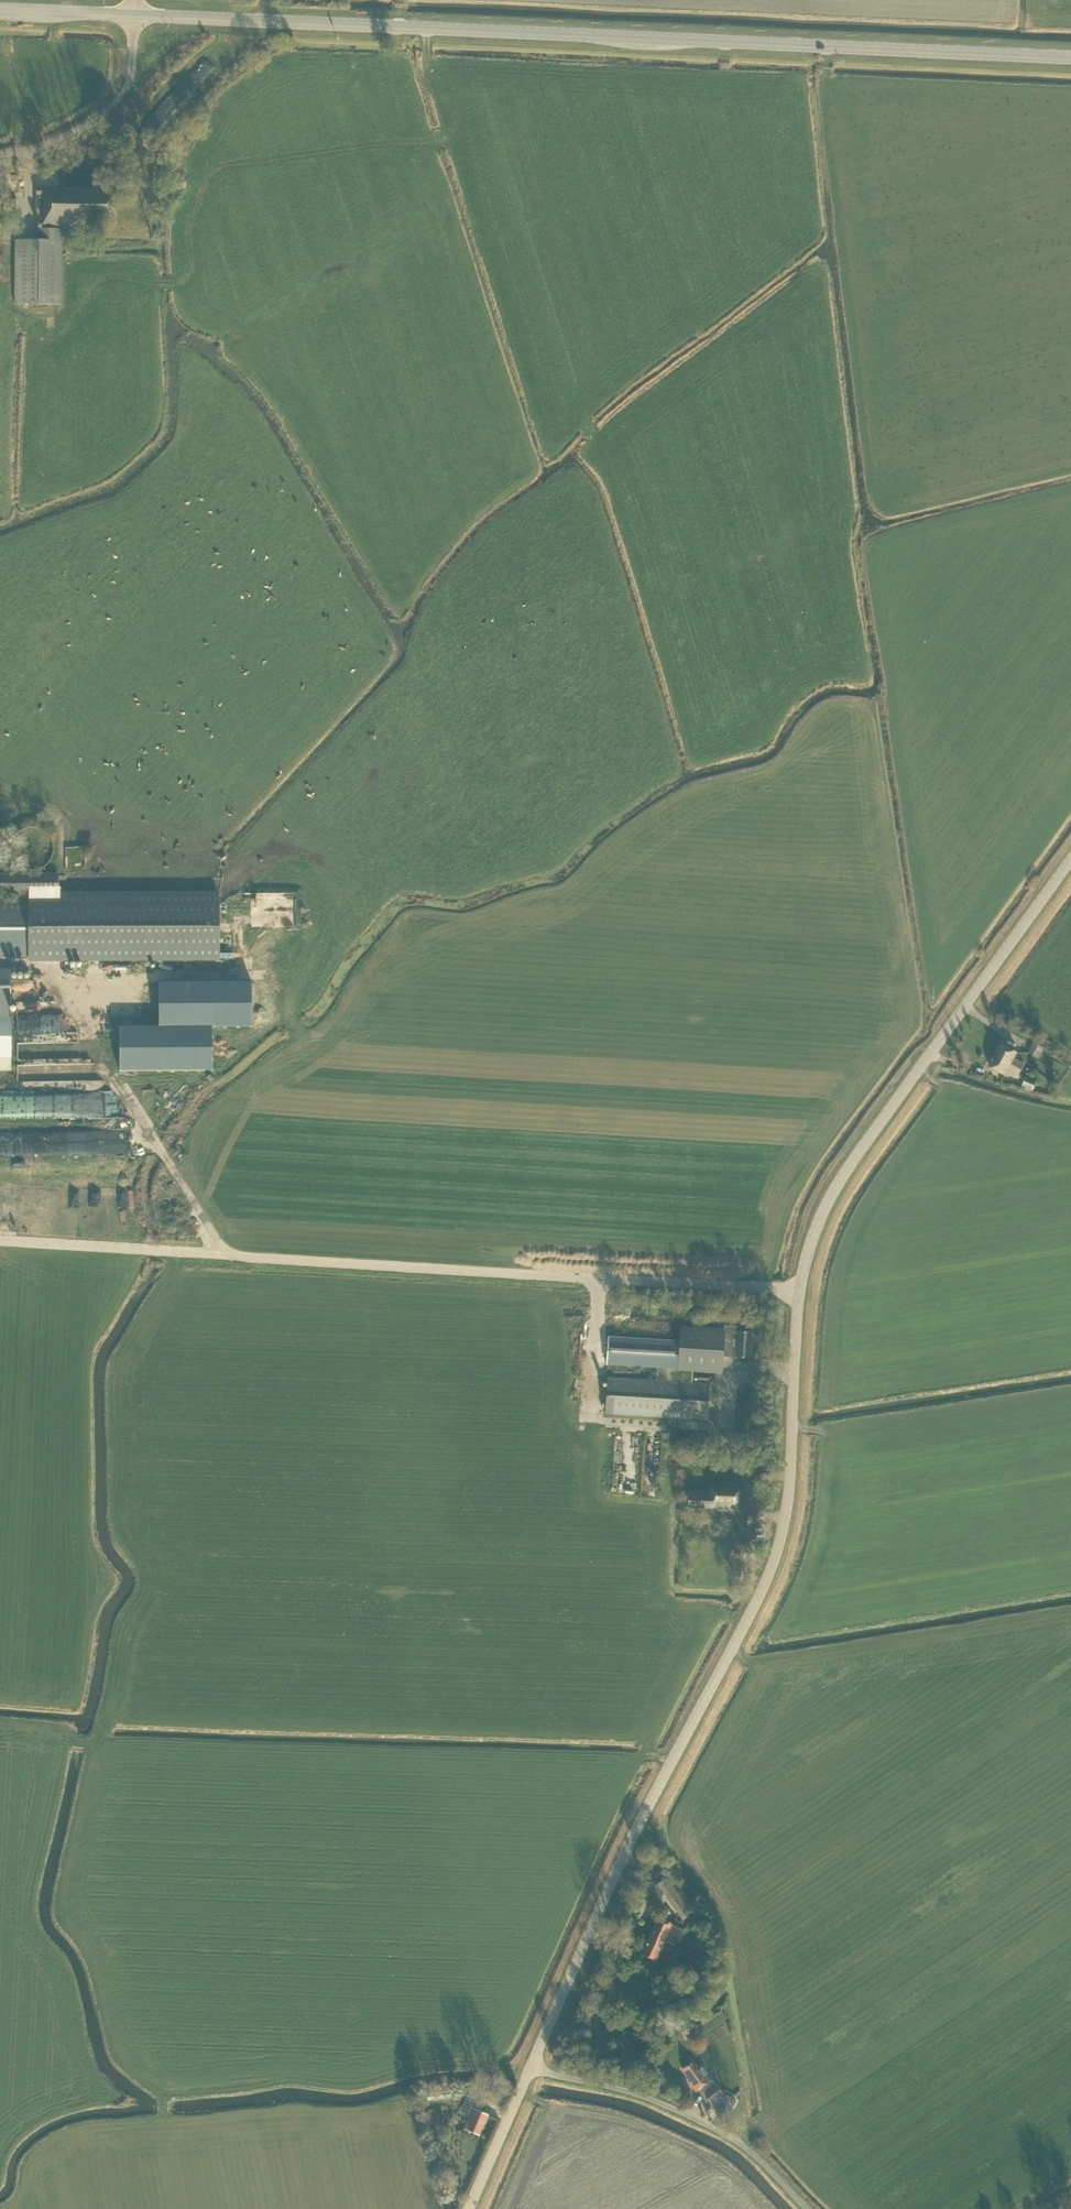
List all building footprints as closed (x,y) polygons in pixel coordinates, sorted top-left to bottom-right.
[(37,189),(36,210),(44,210),(44,227),(92,227),(92,223),(117,223),(117,189),(37,189)] [(16,240),(15,305),(62,305),(62,229),(38,229),(37,240),(16,240)] [(216,892),(59,892),(59,875),(54,875),(10,875),(0,875),(0,893),(29,893),(29,900),(0,900),(0,955),(29,955),(29,962),(219,961),(216,892)] [(11,968),(0,969),(0,1005),(11,1005),(11,968)] [(159,1026),(119,1026),(119,1071),(213,1071),(212,1027),(252,1026),(252,981),(159,982),(159,1026)] [(12,1071),(11,1017),(0,1017),(0,1071),(12,1071)] [(1028,1053),(1039,1059),(1045,1048),(1033,1042),(1028,1053)] [(1002,1044),(995,1056),(1021,1071),(1025,1064),(1014,1058),(1018,1053),(1002,1044)] [(1019,1075),(1021,1071),(995,1056),(990,1066),(1005,1075),(1009,1069),(1019,1075)] [(1023,1086),(1033,1090),(1036,1083),(1026,1078),(1023,1086)] [(90,1080),(89,1089),(104,1090),(104,1081),(90,1080)] [(103,1212),(124,1211),(123,1196),(102,1197),(103,1212)] [(655,1380),(607,1377),(605,1414),(708,1420),(710,1383),(692,1382),(692,1371),(722,1373),(723,1356),(731,1357),(731,1353),(732,1347),(735,1348),(735,1353),(735,1357),(750,1358),(751,1331),(738,1331),(738,1327),(725,1326),(725,1329),(680,1326),(679,1341),(608,1337),(607,1364),(656,1367),(655,1380)] [(625,1485),(616,1483),(614,1493),(631,1496),(634,1480),(626,1478),(625,1485)] [(717,1508),(717,1511),(741,1511),(741,1482),(707,1481),(706,1489),(687,1489),(686,1507),(717,1508)] [(657,1883),(683,1919),(695,1910),(670,1874),(657,1883)] [(640,1954),(656,1961),(665,1940),(677,1945),(684,1929),(657,1917),(640,1954)] [(693,2062),(682,2070),(691,2081),(689,2082),(696,2092),(702,2087),(706,2093),(705,2094),(710,2102),(722,2093),(716,2085),(714,2087),(705,2075),(707,2073),(702,2067),(698,2070),(693,2062)] [(716,2083),(726,2096),(733,2090),(723,2078),(716,2083)] [(505,2085),(497,2105),(504,2108),(513,2089),(505,2085)] [(469,2106),(473,2097),(464,2094),(455,2115),(467,2120),(464,2128),(479,2135),(488,2114),(469,2106)] [(727,2109),(730,2104),(723,2101),(721,2106),(727,2109)]
